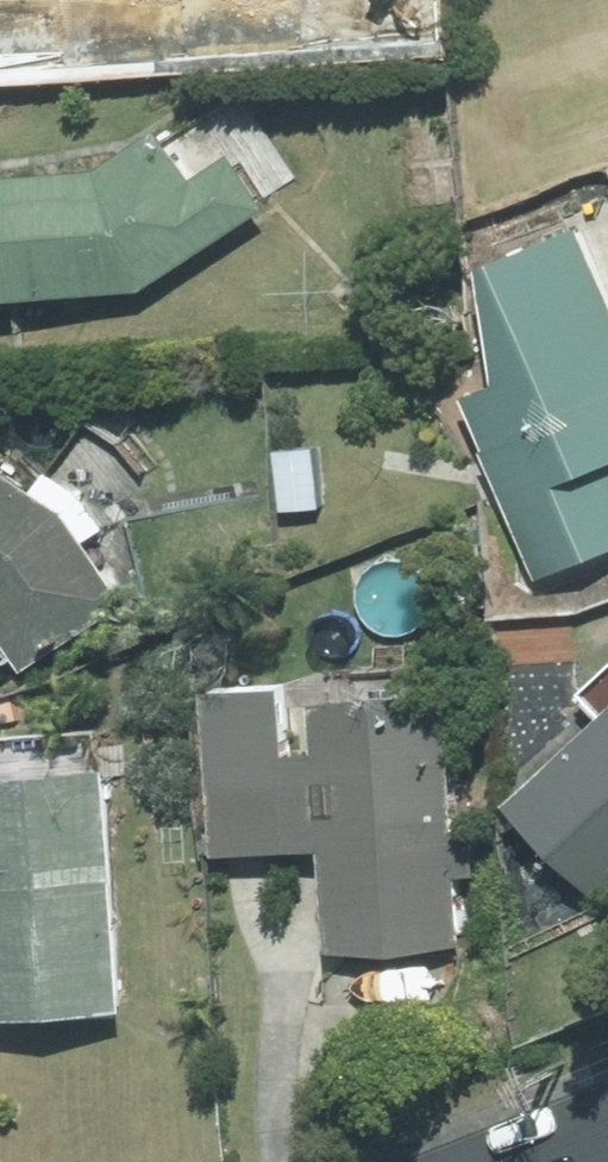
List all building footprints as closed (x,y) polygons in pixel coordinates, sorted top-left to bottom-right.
[(13,0),(0,0),(0,8),(13,0)] [(146,120),(87,159),(0,163),(0,289),(133,283),(255,203),(219,148),(179,172),(146,120)] [(578,225),(473,265),(494,382),(464,393),(486,445),(483,447),(537,580),(607,550),(607,297),(578,225)] [(283,508),(322,504),(316,442),(276,446),(283,508)] [(54,504),(0,466),(0,640),(24,673),(123,600),(54,504)] [(461,942),(440,692),(304,704),(308,749),(283,751),(278,682),(197,689),(211,854),(320,845),(329,953),(461,942)] [(502,801),(599,901),(607,893),(607,699),(502,801)] [(101,762),(0,768),(0,1012),(117,1005),(101,762)] [(579,915),(556,885),(525,909),(550,939),(579,915)]
